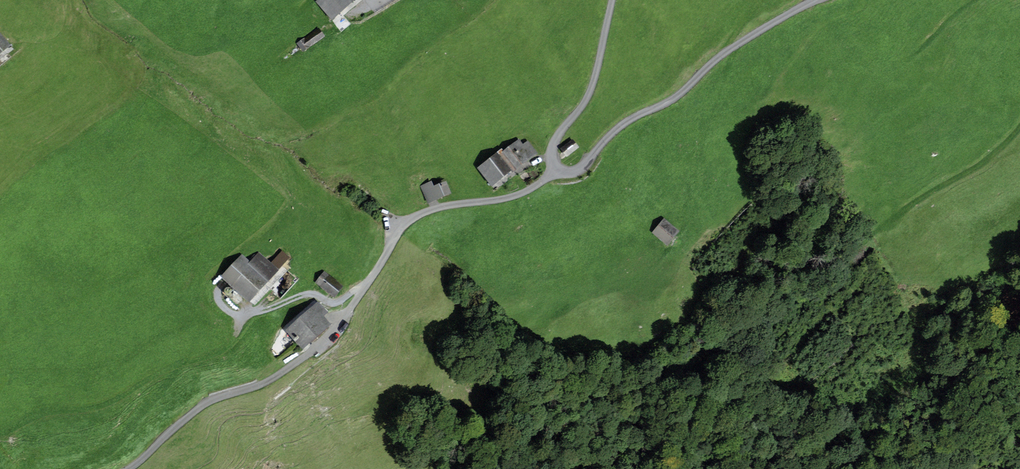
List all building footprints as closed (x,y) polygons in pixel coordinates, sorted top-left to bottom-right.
[(323,6),(322,7),(330,18),(352,0),(319,0),(323,6)] [(302,51),(323,36),(317,28),(296,43),(302,51)] [(503,150),(499,153),(511,168),(514,165),(515,167),(527,158),(527,157),(535,151),(527,140),(522,143),(519,138),(503,150)] [(572,138),(561,147),(567,154),(577,145),(572,138)] [(490,184),(511,168),(499,153),(503,150),(501,147),(496,151),(497,152),(477,167),(490,184)] [(422,183),(428,199),(437,196),(433,185),(431,180),(422,183)] [(449,191),(445,181),(433,185),(437,196),(449,191)] [(663,217),(653,230),(667,242),(677,229),(663,217)] [(274,270),(284,258),(278,253),(268,265),(274,270)] [(220,281),(246,303),(273,272),(254,256),(246,267),(237,260),(220,281)] [(324,272),(316,281),(334,295),(341,286),(324,272)] [(319,315),(323,311),(316,303),(311,307),(319,315)] [(287,328),(302,344),(325,323),(319,315),(311,307),(287,328)]
